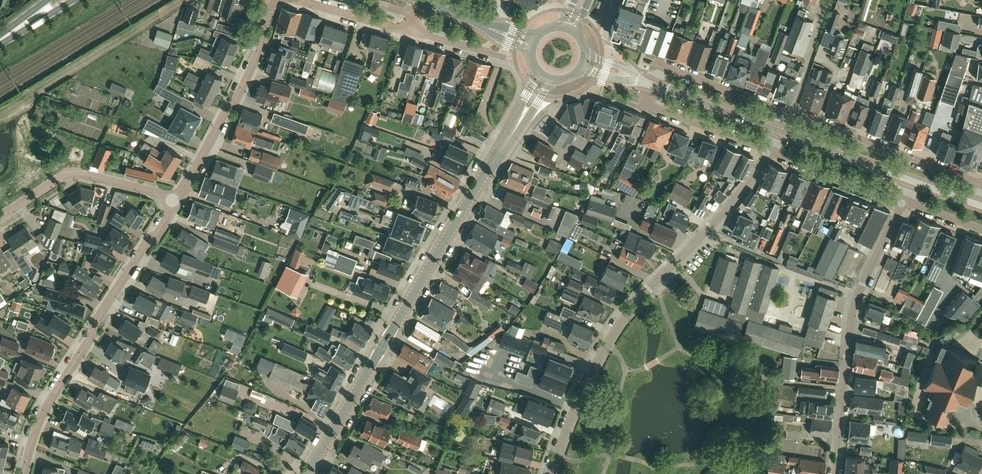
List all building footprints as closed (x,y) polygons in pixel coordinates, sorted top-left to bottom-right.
[(210,12),(213,13),(216,14),(218,8),(222,9),(222,10),(225,0),(215,0),(213,6),(212,6),(210,12)] [(220,14),(228,16),(226,21),(234,23),(236,16),(239,8),(237,7),(239,0),(225,0),(222,10),(222,9),(220,14)] [(622,1),(621,1),(616,15),(616,16),(613,24),(613,23),(611,28),(615,30),(614,35),(619,37),(619,36),(631,40),(631,39),(638,41),(637,43),(651,48),(651,47),(664,52),(672,31),(645,22),(645,23),(638,20),(646,0),(622,0),(622,1)] [(863,19),(869,0),(864,0),(859,18),(863,19)] [(760,8),(750,5),(748,12),(744,21),(755,25),(760,8)] [(182,18),(193,22),(198,10),(186,6),(182,18)] [(295,35),(301,12),(282,7),(275,29),(295,35)] [(685,7),(682,18),(688,20),(691,9),(685,7)] [(689,26),(695,28),(701,10),(696,8),(689,26)] [(807,34),(812,21),(803,18),(806,11),(799,8),(784,47),(803,55),(810,35),(807,34)] [(841,57),(847,38),(843,37),(843,35),(841,33),(838,33),(836,35),(831,33),(832,31),(833,31),(839,13),(832,11),(826,28),(825,28),(820,43),(827,45),(825,51),(841,57)] [(314,39),(320,19),(303,13),(296,33),(314,39)] [(938,19),(937,27),(945,29),(946,21),(938,19)] [(328,50),(330,46),(336,27),(324,23),(318,42),(323,44),(321,48),(328,50)] [(864,36),(868,28),(860,24),(857,33),(864,36)] [(228,25),(226,32),(235,35),(239,36),(241,28),(234,25),(233,26),(228,25)] [(347,30),(336,27),(330,46),(341,49),(347,30)] [(685,61),(694,34),(690,33),(688,38),(684,37),(687,29),(680,27),(680,29),(675,27),(665,54),(685,61)] [(721,32),(707,70),(723,76),(737,38),(732,36),(726,52),(723,51),(731,29),(727,27),(725,34),(721,32)] [(742,31),(737,43),(745,46),(751,30),(742,27),(741,31),(742,31)] [(714,41),(718,30),(713,28),(708,44),(699,41),(701,36),(697,34),(687,62),(705,68),(715,41),(714,41)] [(153,41),(169,46),(173,34),(157,29),(153,41)] [(213,44),(218,46),(234,53),(239,43),(233,40),(235,35),(226,32),(215,29),(213,34),(216,35),(213,44)] [(956,45),(959,32),(946,29),(943,43),(956,45)] [(781,54),(788,34),(780,31),(773,51),(781,54)] [(381,61),(387,37),(371,33),(366,32),(363,33),(361,41),(362,44),(368,46),(375,48),(372,59),(370,67),(372,71),(380,73),(384,62),(381,61)] [(289,47),(292,41),(282,38),(280,45),(289,47)] [(292,41),(289,47),(295,49),(298,50),(298,49),(300,41),(292,39),(292,41)] [(417,63),(422,47),(409,43),(407,51),(405,50),(401,67),(408,69),(410,61),(417,63)] [(271,47),(268,58),(289,65),(292,55),(294,56),(295,49),(289,47),(280,45),(277,44),(276,48),(271,47)] [(229,63),(234,53),(218,46),(213,56),(229,63)] [(743,80),(745,81),(753,60),(739,55),(742,48),(736,46),(725,77),(742,83),(743,80)] [(427,74),(434,50),(424,47),(414,79),(418,80),(421,71),(427,74)] [(754,60),(753,60),(745,81),(744,84),(767,93),(775,71),(768,68),(766,74),(761,72),(769,51),(759,47),(754,60)] [(854,70),(851,78),(849,83),(860,88),(862,81),(873,53),(862,48),(854,70)] [(962,48),(961,53),(975,57),(976,51),(962,48)] [(209,60),(212,54),(200,49),(198,55),(209,60)] [(298,50),(295,49),(294,56),(306,59),(308,53),(298,49),(298,50)] [(438,77),(445,53),(434,50),(427,74),(438,77)] [(955,52),(953,60),(962,62),(963,54),(955,52)] [(165,68),(176,70),(178,57),(168,55),(165,68)] [(211,61),(209,60),(198,55),(197,55),(195,59),(193,63),(206,70),(211,61)] [(454,88),(456,82),(459,83),(464,68),(460,66),(462,60),(450,56),(443,78),(444,79),(441,89),(444,90),(443,95),(453,99),(457,89),(454,88)] [(351,102),(363,63),(344,57),(343,60),(337,58),(333,70),(339,72),(331,96),(351,102)] [(285,76),(289,65),(268,58),(264,70),(285,76)] [(490,65),(469,59),(462,81),(461,81),(452,104),(459,107),(464,94),(464,93),(468,84),(480,87),(484,75),(486,76),(490,65)] [(781,74),(773,95),(790,101),(797,80),(795,79),(798,72),(802,73),(803,71),(802,71),(804,64),(796,61),(791,60),(789,59),(788,61),(786,65),(783,75),(781,74)] [(807,82),(800,104),(819,111),(833,72),(816,66),(810,83),(807,82)] [(164,68),(158,83),(163,85),(166,87),(176,70),(165,68),(164,68)] [(906,93),(915,96),(922,71),(914,68),(906,93)] [(204,79),(201,84),(202,84),(216,91),(222,78),(208,71),(204,79)] [(949,71),(940,99),(953,104),(962,76),(949,71)] [(398,88),(408,91),(409,91),(414,75),(406,72),(403,82),(400,81),(398,88)] [(304,88),(304,87),(306,80),(291,75),(288,83),(304,88)] [(308,75),(306,80),(304,87),(311,89),(314,77),(308,75)] [(917,96),(928,100),(935,79),(924,75),(917,96)] [(186,76),(182,82),(193,88),(198,90),(195,96),(205,101),(210,103),(210,102),(213,104),(216,97),(213,96),(216,91),(202,84),(201,84),(196,81),(186,76)] [(869,93),(876,96),(882,81),(875,78),(869,93)] [(286,99),(291,86),(272,80),(270,87),(260,84),(256,98),(275,104),(277,97),(286,99)] [(112,81),(109,89),(123,95),(126,87),(112,81)] [(951,160),(973,168),(981,144),(981,92),(978,91),(979,85),(972,83),(962,125),(964,125),(957,145),(951,160)] [(163,85),(159,93),(179,104),(183,96),(166,87),(163,85)] [(894,85),(890,98),(896,100),(900,87),(894,85)] [(852,107),(857,94),(853,93),(851,97),(833,90),(830,98),(831,98),(825,112),(844,120),(850,106),(852,107)] [(430,105),(436,107),(440,94),(434,92),(430,105)] [(869,106),(857,102),(860,95),(857,94),(852,107),(853,107),(848,121),(861,126),(869,106)] [(328,103),(343,108),(346,101),(330,96),(328,103)] [(589,119),(595,101),(593,100),(594,99),(587,97),(587,98),(585,98),(583,103),(580,104),(580,101),(567,104),(568,107),(566,107),(558,120),(568,126),(571,122),(571,121),(583,117),(583,118),(589,121),(587,126),(589,119)] [(113,109),(119,104),(114,98),(108,103),(113,109)] [(589,119),(587,126),(591,127),(593,120),(612,126),(616,114),(617,114),(619,109),(618,108),(618,106),(596,99),(595,101),(589,119)] [(960,101),(957,110),(965,112),(967,103),(960,101)] [(882,134),(890,113),(892,107),(884,104),(882,110),(875,107),(867,128),(882,134)] [(175,117),(194,127),(195,125),(196,126),(198,125),(199,123),(200,122),(200,120),(201,118),(199,118),(201,115),(181,105),(175,117)] [(257,130),(262,114),(243,108),(238,124),(257,130)] [(377,123),(382,110),(373,108),(369,120),(377,123)] [(646,117),(623,108),(614,128),(620,131),(620,130),(630,134),(628,139),(635,142),(646,117)] [(401,120),(411,123),(415,113),(405,110),(401,120)] [(922,123),(917,122),(920,113),(913,110),(909,119),(901,141),(921,148),(934,114),(927,111),(922,123)] [(899,141),(908,118),(894,113),(886,136),(899,141)] [(284,114),(281,122),(305,130),(308,122),(284,114)] [(460,123),(470,127),(473,119),(463,115),(460,123)] [(149,117),(144,126),(161,136),(166,127),(149,117)] [(168,128),(188,139),(189,137),(190,138),(191,136),(193,135),(194,133),(194,132),(194,130),(193,129),(194,127),(175,117),(168,128)] [(665,141),(673,127),(648,117),(638,143),(643,145),(644,141),(656,146),(654,149),(659,151),(663,140),(665,141)] [(444,123),(440,132),(454,136),(457,127),(444,123)] [(361,131),(358,138),(366,141),(371,127),(363,124),(360,131),(361,131)] [(560,144),(568,131),(556,124),(548,137),(560,144)] [(281,140),(262,134),(237,125),(232,140),(250,147),(252,140),(278,149),(281,140)] [(484,143),(487,137),(469,127),(466,134),(484,143)] [(443,134),(434,130),(431,136),(440,140),(443,134)] [(684,165),(693,150),(684,147),(688,135),(687,135),(687,133),(681,131),(680,132),(674,130),(666,150),(677,154),(673,161),(684,165)] [(935,154),(951,160),(957,145),(948,141),(950,134),(942,131),(940,136),(942,136),(935,154)] [(604,141),(596,136),(594,140),(601,144),(604,141)] [(692,153),(690,160),(695,162),(695,163),(702,166),(706,156),(711,157),(716,144),(702,139),(700,146),(696,145),(692,153)] [(553,166),(556,162),(549,158),(554,150),(538,140),(532,151),(536,154),(535,157),(540,160),(540,159),(553,166)] [(442,152),(444,153),(445,152),(463,161),(468,150),(447,141),(442,152)] [(618,143),(615,141),(611,149),(615,151),(619,144),(618,143)] [(161,158),(174,167),(181,156),(168,148),(164,154),(145,142),(137,153),(147,155),(149,151),(156,155),(161,158)] [(101,145),(94,164),(105,168),(112,149),(101,145)] [(729,174),(740,151),(725,146),(711,174),(716,176),(719,169),(729,174)] [(423,160),(425,155),(407,147),(404,154),(412,157),(413,155),(423,160)] [(571,155),(583,162),(587,154),(576,148),(571,155)] [(634,148),(621,172),(629,176),(631,177),(644,154),(640,152),(635,149),(634,148)] [(147,155),(146,155),(150,158),(147,162),(155,168),(154,169),(167,177),(168,177),(170,178),(173,173),(171,171),(174,167),(161,158),(156,155),(149,151),(147,155)] [(617,161),(620,154),(615,151),(612,158),(607,166),(612,169),(617,161)] [(744,177),(754,157),(740,151),(729,174),(728,176),(732,178),(735,173),(744,177)] [(260,162),(277,168),(281,158),(264,152),(260,162)] [(458,171),(463,161),(445,152),(444,153),(440,163),(458,171)] [(423,168),(426,162),(413,155),(409,162),(423,168)] [(583,162),(571,155),(567,162),(579,169),(583,162)] [(230,182),(236,166),(217,159),(212,175),(230,182)] [(505,173),(529,182),(536,185),(539,178),(532,175),(533,172),(512,162),(505,173)] [(253,175),(268,180),(272,169),(257,163),(253,175)] [(778,190),(786,170),(768,163),(759,182),(778,190)] [(425,175),(431,177),(455,190),(460,180),(431,164),(428,169),(425,175)] [(549,171),(539,167),(537,173),(547,176),(549,171)] [(133,169),(132,176),(141,178),(143,171),(133,169)] [(799,205),(809,179),(792,172),(781,197),(799,205)] [(525,193),(529,182),(505,173),(499,182),(525,193)] [(218,200),(224,183),(205,176),(199,193),(218,200)] [(404,184),(418,189),(421,181),(407,176),(404,184)] [(391,189),(393,181),(380,177),(377,184),(391,189)] [(431,177),(426,187),(450,200),(455,190),(431,177)] [(684,204),(692,190),(675,180),(667,194),(684,204)] [(725,193),(731,183),(726,180),(720,190),(725,193)] [(800,205),(808,208),(802,222),(812,226),(829,188),(811,180),(800,205)] [(628,183),(624,190),(635,196),(638,189),(628,183)] [(90,206),(94,190),(82,187),(69,195),(71,199),(64,203),(68,211),(75,213),(80,210),(78,208),(84,204),(90,206)] [(844,205),(850,194),(831,187),(820,212),(837,220),(844,205)] [(339,188),(325,207),(330,211),(344,192),(339,188)] [(757,194),(750,189),(742,201),(749,206),(757,194)] [(528,208),(530,201),(547,208),(544,216),(551,218),(556,206),(527,194),(526,198),(507,190),(502,202),(520,209),(522,206),(528,208)] [(708,194),(701,190),(694,204),(701,207),(708,194)] [(372,199),(385,204),(388,197),(374,192),(372,199)] [(546,197),(545,196),(532,192),(531,196),(544,201),(546,197)] [(350,200),(348,205),(358,209),(360,203),(366,205),(369,199),(356,194),(353,193),(350,200)] [(856,229),(870,202),(850,194),(844,205),(831,235),(837,238),(843,223),(856,229)] [(111,203),(116,206),(120,200),(120,199),(114,195),(111,203)] [(432,217),(438,202),(418,195),(412,210),(432,217)] [(616,206),(589,198),(585,211),(601,216),(600,219),(610,223),(612,217),(616,206)] [(209,226),(212,219),(208,217),(212,208),(194,201),(188,218),(209,226)] [(668,202),(663,214),(670,217),(669,221),(684,227),(689,215),(675,209),(676,206),(668,202)] [(110,205),(103,203),(97,220),(105,223),(110,205)] [(649,203),(644,215),(653,220),(659,207),(649,203)] [(775,203),(769,216),(775,219),(779,211),(777,210),(780,205),(775,203)] [(872,246),(891,211),(871,203),(854,238),(872,246)] [(478,220),(495,229),(495,230),(500,233),(512,239),(515,232),(503,226),(504,225),(500,222),(505,214),(487,204),(478,220)] [(55,206),(53,212),(65,215),(67,209),(55,206)] [(126,216),(120,212),(115,209),(108,219),(113,222),(120,226),(124,219),(135,227),(144,214),(132,207),(126,216)] [(309,214),(291,208),(286,220),(292,223),(287,235),(299,239),(309,214)] [(354,214),(341,209),(339,215),(352,220),(354,214)] [(563,217),(575,223),(579,215),(566,210),(563,217)] [(781,219),(787,221),(791,213),(785,210),(781,219)] [(419,222),(420,219),(399,212),(396,211),(394,213),(393,216),(384,213),(382,218),(423,233),(426,226),(424,226),(424,224),(419,222)] [(521,224),(523,218),(523,217),(513,213),(510,221),(511,221),(520,225),(521,224)] [(736,240),(750,246),(753,247),(758,234),(748,229),(753,219),(740,213),(732,230),(739,233),(736,240)] [(670,242),(676,230),(653,220),(644,215),(643,215),(639,225),(651,230),(650,233),(670,242)] [(56,237),(62,221),(51,217),(44,232),(56,237)] [(575,223),(563,217),(557,231),(567,236),(570,232),(575,223)] [(423,233),(382,218),(381,223),(389,226),(388,229),(389,232),(391,233),(412,241),(413,238),(419,240),(419,239),(421,240),(423,233)] [(940,226),(918,218),(907,245),(928,253),(940,226)] [(905,247),(914,225),(903,221),(894,243),(905,247)] [(487,255),(498,236),(476,223),(464,242),(487,255)] [(766,225),(761,236),(768,240),(773,228),(766,225)] [(22,252),(36,242),(26,227),(10,238),(16,247),(10,251),(12,254),(21,266),(22,269),(30,264),(22,252)] [(99,248),(100,247),(109,252),(113,246),(121,251),(130,237),(112,227),(105,239),(87,234),(84,243),(99,248)] [(778,227),(768,250),(773,252),(782,229),(778,227)] [(204,249),(208,243),(191,232),(190,233),(183,228),(176,238),(190,248),(189,250),(196,254),(201,247),(204,249)] [(217,228),(214,235),(233,242),(239,244),(241,237),(236,235),(217,228)] [(586,235),(596,240),(599,233),(589,228),(586,235)] [(634,248),(650,255),(654,243),(640,237),(640,235),(622,228),(619,234),(626,237),(623,243),(634,248)] [(934,244),(933,244),(928,254),(931,255),(936,257),(934,261),(941,265),(943,260),(944,260),(954,236),(953,236),(953,234),(946,231),(945,232),(941,230),(934,244)] [(570,232),(567,236),(575,240),(577,235),(570,232)] [(356,234),(353,241),(370,247),(372,248),(375,241),(356,234)] [(787,234),(780,248),(789,252),(796,238),(787,234)] [(408,257),(408,256),(411,257),(413,250),(411,249),(413,244),(388,235),(383,248),(408,257)] [(815,269),(832,277),(848,243),(836,238),(837,238),(831,235),(815,269)] [(965,235),(953,268),(981,279),(981,241),(965,235)] [(240,245),(215,236),(212,244),(237,254),(240,245)] [(512,239),(503,236),(500,243),(509,246),(512,239)] [(573,240),(567,237),(564,243),(571,246),(573,240)] [(586,244),(595,247),(596,240),(588,238),(586,244)] [(339,253),(340,249),(334,248),(336,241),(331,240),(329,251),(339,253)] [(611,240),(609,245),(615,248),(620,251),(617,258),(639,268),(645,255),(623,246),(617,243),(611,240)] [(108,273),(117,257),(99,248),(99,249),(82,243),(80,250),(90,253),(95,256),(91,263),(108,273)] [(327,254),(328,249),(330,245),(324,243),(321,251),(327,254)] [(21,266),(12,254),(7,257),(0,246),(0,270),(8,265),(13,271),(21,266)] [(370,247),(367,256),(373,258),(372,259),(380,262),(377,270),(398,278),(403,265),(390,260),(392,256),(376,250),(372,248),(370,247)] [(184,253),(182,259),(168,251),(161,262),(175,271),(179,264),(208,275),(213,264),(184,253)] [(459,263),(480,275),(486,279),(496,263),(486,258),(484,262),(466,251),(459,263)] [(557,258),(577,267),(580,261),(560,251),(557,258)] [(336,260),(355,267),(357,260),(338,253),(336,260)] [(746,257),(740,275),(733,273),(737,260),(720,255),(710,286),(727,292),(731,281),(738,283),(727,316),(700,308),(694,326),(736,339),(738,333),(744,335),(743,336),(797,353),(801,341),(820,347),(838,291),(819,285),(809,319),(810,320),(805,336),(791,332),(793,326),(780,322),(779,328),(761,322),(779,267),(746,257)] [(786,262),(787,263),(795,266),(798,258),(789,255),(786,262)] [(298,268),(301,259),(292,256),(289,264),(298,268)] [(894,272),(899,261),(888,256),(883,267),(894,272)] [(505,266),(531,278),(536,266),(525,261),(523,266),(509,259),(505,266)] [(352,275),(355,267),(336,260),(333,268),(352,275)] [(266,261),(262,271),(269,275),(274,264),(266,261)] [(899,261),(894,272),(892,278),(901,282),(908,265),(899,261)] [(92,296),(99,285),(92,280),(92,279),(86,275),(88,272),(77,265),(75,268),(59,263),(57,271),(68,274),(68,273),(71,274),(71,275),(82,282),(78,287),(92,296)] [(486,279),(480,275),(459,263),(452,274),(470,284),(468,287),(472,290),(478,293),(486,279)] [(620,288),(628,272),(608,263),(601,278),(620,288)] [(933,264),(927,277),(935,281),(942,268),(933,264)] [(170,277),(167,283),(153,273),(146,285),(161,294),(164,288),(169,291),(180,295),(185,283),(170,277)] [(610,301),(616,288),(588,274),(584,282),(594,287),(592,293),(610,301)] [(357,283),(354,293),(370,298),(371,294),(385,299),(390,285),(368,278),(367,279),(360,276),(357,283)] [(537,284),(527,278),(522,286),(532,292),(537,284)] [(570,279),(567,286),(580,292),(583,285),(570,279)] [(450,305),(459,292),(441,281),(433,295),(450,305)] [(49,286),(46,293),(45,296),(58,301),(55,307),(80,316),(81,315),(83,315),(86,307),(84,307),(84,305),(70,300),(72,294),(49,286)] [(204,305),(209,295),(193,287),(188,297),(204,305)] [(579,294),(564,288),(560,297),(574,304),(579,294)] [(980,304),(974,299),(962,289),(942,312),(943,312),(965,321),(980,304)] [(492,302),(478,293),(472,290),(467,298),(487,311),(492,302)] [(164,318),(171,305),(156,298),(155,300),(140,292),(134,304),(150,312),(150,311),(164,318)] [(899,295),(896,300),(902,304),(907,294),(903,292),(901,296),(899,295)] [(908,294),(899,311),(915,319),(924,303),(908,294)] [(564,304),(560,314),(575,320),(578,312),(596,320),(603,304),(584,295),(578,310),(564,304)] [(12,308),(20,310),(23,299),(15,297),(12,308)] [(443,331),(455,311),(431,297),(420,317),(443,331)] [(864,315),(871,318),(870,319),(871,322),(875,323),(877,322),(878,320),(880,321),(882,313),(885,314),(887,309),(869,302),(864,315)] [(327,310),(336,313),(338,308),(329,304),(327,310)] [(205,315),(223,320),(225,312),(207,307),(205,315)] [(197,315),(184,309),(180,318),(194,324),(197,315)] [(584,348),(592,328),(575,320),(560,314),(548,309),(543,321),(561,329),(564,323),(572,326),(567,336),(576,340),(574,344),(584,348)] [(893,310),(891,316),(898,319),(900,313),(893,310)] [(63,336),(71,324),(54,313),(49,321),(41,316),(34,326),(49,335),(53,329),(63,336)] [(145,321),(158,326),(160,320),(148,315),(145,321)] [(140,336),(144,330),(146,331),(150,325),(151,324),(140,320),(137,326),(126,318),(119,330),(134,339),(137,334),(140,336)] [(19,319),(17,326),(27,329),(29,323),(19,319)] [(347,336),(363,345),(372,331),(355,321),(348,333),(333,327),(331,333),(336,335),(345,339),(347,336)] [(429,350),(439,333),(418,321),(408,337),(429,350)] [(331,334),(307,323),(303,333),(327,343),(331,334)] [(9,324),(6,329),(10,333),(14,327),(9,324)] [(487,334),(488,335),(493,329),(485,324),(481,330),(487,334)] [(157,330),(150,325),(146,331),(153,336),(157,330)] [(864,326),(862,332),(875,336),(877,330),(864,326)] [(493,339),(488,335),(487,334),(473,345),(470,346),(454,334),(444,330),(442,335),(450,340),(470,355),(493,339)] [(528,341),(504,332),(499,344),(524,353),(528,341)] [(882,332),(881,337),(902,345),(904,339),(882,332)] [(245,344),(248,337),(242,335),(239,341),(245,344)] [(16,354),(20,342),(2,336),(0,342),(0,348),(16,354)] [(54,345),(31,336),(25,350),(49,359),(50,355),(52,355),(54,350),(53,348),(54,345)] [(565,344),(544,336),(541,344),(562,352),(565,344)] [(855,352),(878,357),(887,359),(888,353),(883,351),(885,344),(856,337),(855,352)] [(127,357),(131,359),(132,358),(138,361),(144,352),(138,348),(132,346),(126,342),(119,339),(116,343),(112,340),(109,344),(108,343),(104,350),(105,351),(117,359),(124,363),(127,357)] [(326,349),(322,356),(329,361),(331,358),(348,369),(357,354),(339,343),(337,347),(332,344),(328,350),(326,349)] [(432,360),(404,343),(398,355),(425,371),(432,360)] [(530,349),(537,352),(540,346),(533,343),(530,349)] [(906,346),(900,365),(910,369),(919,350),(906,346)] [(981,364),(981,363),(977,361),(977,360),(948,348),(948,349),(942,346),(937,358),(936,358),(924,386),(931,389),(929,396),(932,397),(924,415),(945,424),(951,411),(952,412),(954,407),(956,407),(958,401),(966,404),(978,376),(977,376),(981,364)] [(455,359),(454,361),(438,351),(437,352),(433,349),(429,355),(451,370),(461,363),(455,359)] [(875,373),(878,357),(855,352),(853,351),(853,368),(875,373)] [(156,357),(144,352),(138,361),(149,367),(156,357)] [(539,368),(566,379),(568,374),(570,375),(574,366),(558,360),(559,358),(550,355),(548,359),(543,358),(539,368)] [(783,359),(781,378),(794,379),(796,361),(796,357),(784,356),(783,359)] [(514,357),(510,369),(515,370),(516,365),(521,366),(523,360),(514,357)] [(22,358),(21,363),(16,361),(13,370),(17,372),(15,378),(36,385),(40,375),(42,375),(44,374),(46,369),(45,367),(22,358)] [(302,391),(305,383),(300,381),(303,375),(275,362),(269,360),(264,370),(270,373),(269,377),(302,391)] [(815,368),(803,366),(801,375),(807,376),(807,379),(815,380),(816,377),(836,380),(838,367),(821,364),(821,365),(816,364),(815,368)] [(116,387),(120,381),(109,374),(110,373),(103,369),(103,370),(95,365),(88,376),(102,385),(105,380),(116,387)] [(319,367),(314,376),(337,389),(346,373),(331,365),(328,372),(319,367)] [(129,366),(123,381),(127,383),(138,387),(144,389),(150,374),(129,366)] [(303,366),(300,372),(311,377),(314,371),(303,366)] [(566,379),(539,368),(537,367),(533,378),(539,381),(537,385),(546,389),(547,387),(562,393),(566,385),(563,384),(565,379),(566,379)] [(399,401),(410,406),(412,402),(417,406),(425,391),(423,389),(430,377),(413,368),(406,380),(394,372),(392,376),(391,376),(387,383),(388,384),(386,387),(391,390),(388,395),(399,401)] [(881,368),(879,377),(883,379),(890,381),(893,372),(881,368)] [(6,379),(8,372),(0,369),(0,377),(6,379)] [(855,376),(854,389),(874,391),(874,385),(882,386),(882,387),(895,391),(898,383),(890,381),(883,379),(855,376)] [(470,378),(464,392),(475,397),(482,384),(470,378)] [(306,389),(310,391),(310,390),(321,396),(321,397),(331,402),(337,391),(316,380),(313,385),(309,383),(306,389)] [(127,383),(125,388),(136,393),(138,387),(127,383)] [(895,393),(906,396),(907,386),(898,383),(895,391),(895,393)] [(233,403),(239,389),(223,384),(218,397),(233,403)] [(6,399),(2,397),(0,402),(11,407),(13,403),(24,408),(30,394),(13,386),(6,399)] [(81,387),(74,398),(88,407),(93,400),(94,401),(101,406),(110,412),(119,398),(116,397),(102,390),(98,396),(87,389),(86,391),(81,387)] [(827,389),(808,387),(807,395),(826,397),(827,389)] [(266,400),(269,394),(254,389),(252,395),(266,400)] [(324,415),(331,402),(321,397),(321,396),(310,390),(310,391),(307,397),(314,400),(311,406),(317,409),(316,411),(324,415)] [(883,398),(853,394),(851,409),(881,413),(883,398)] [(529,395),(522,414),(547,424),(555,405),(529,395)] [(144,405),(150,403),(147,397),(141,399),(144,405)] [(385,420),(392,405),(373,397),(364,411),(385,420)] [(487,409),(501,415),(506,404),(491,398),(487,409)] [(457,411),(463,415),(471,402),(465,399),(457,411)] [(831,418),(833,404),(803,400),(801,413),(831,418)] [(12,430),(14,425),(16,426),(18,426),(20,421),(19,419),(17,418),(19,414),(0,406),(0,425),(12,430)] [(398,414),(406,418),(408,411),(401,408),(398,414)] [(62,413),(60,417),(60,419),(61,420),(61,421),(62,421),(60,424),(68,429),(70,427),(75,430),(78,425),(88,431),(92,424),(94,422),(96,423),(96,426),(100,428),(104,420),(92,416),(91,418),(83,413),(80,417),(68,409),(65,413),(64,413),(62,413)] [(241,418),(251,422),(254,415),(244,411),(241,418)] [(293,431),(295,428),(310,437),(317,426),(301,416),(297,422),(277,412),(274,422),(293,431)] [(794,416),(783,414),(782,420),(793,422),(793,421),(808,423),(809,418),(794,416)] [(873,421),(883,423),(884,416),(873,414),(873,421)] [(268,421),(254,415),(251,422),(265,428),(268,421)] [(829,436),(829,434),(831,419),(812,416),(809,433),(829,436)] [(383,445),(390,429),(367,420),(361,433),(374,439),(373,440),(383,445)] [(518,434),(518,433),(536,440),(540,429),(522,423),(516,420),(514,425),(513,425),(510,431),(518,434)] [(875,434),(876,425),(870,424),(870,423),(850,420),(848,440),(868,442),(869,433),(875,434)] [(126,421),(123,427),(131,430),(134,423),(126,421)] [(269,434),(268,436),(283,446),(297,455),(297,456),(305,444),(292,434),(279,426),(278,427),(274,423),(270,433),(270,434),(269,434)] [(401,429),(398,435),(405,438),(403,442),(412,446),(419,448),(423,439),(423,438),(417,435),(401,429)] [(952,436),(908,429),(906,438),(930,442),(930,443),(951,446),(952,436)] [(65,453),(66,451),(78,455),(82,442),(70,437),(69,441),(54,435),(49,447),(65,453)] [(235,436),(231,446),(245,451),(249,441),(235,436)] [(142,438),(140,444),(153,449),(155,443),(142,438)] [(6,456),(9,443),(0,441),(0,454),(6,456)] [(514,457),(530,461),(533,448),(504,441),(500,458),(513,461),(514,457)] [(100,448),(88,444),(85,451),(97,456),(100,448)] [(378,463),(384,453),(369,445),(366,451),(354,444),(347,456),(365,467),(370,458),(378,463)] [(981,459),(981,457),(977,454),(979,451),(965,444),(955,464),(975,473),(981,459)] [(860,453),(871,454),(872,447),(861,446),(860,453)] [(825,461),(789,456),(788,462),(799,463),(797,473),(823,473),(825,461)] [(863,463),(864,458),(847,456),(845,468),(875,471),(876,467),(869,466),(869,463),(863,463)] [(258,471),(259,469),(243,459),(239,466),(251,473),(250,473),(263,473),(258,471)] [(904,460),(890,459),(890,473),(900,473),(904,473),(904,460)] [(767,473),(788,473),(789,472),(782,471),(784,463),(769,461),(767,473)] [(529,468),(502,462),(499,473),(527,473),(529,468)] [(923,472),(930,473),(945,473),(946,469),(925,464),(923,472)] [(364,473),(351,465),(346,473),(332,465),(327,473),(363,473),(364,473)]
